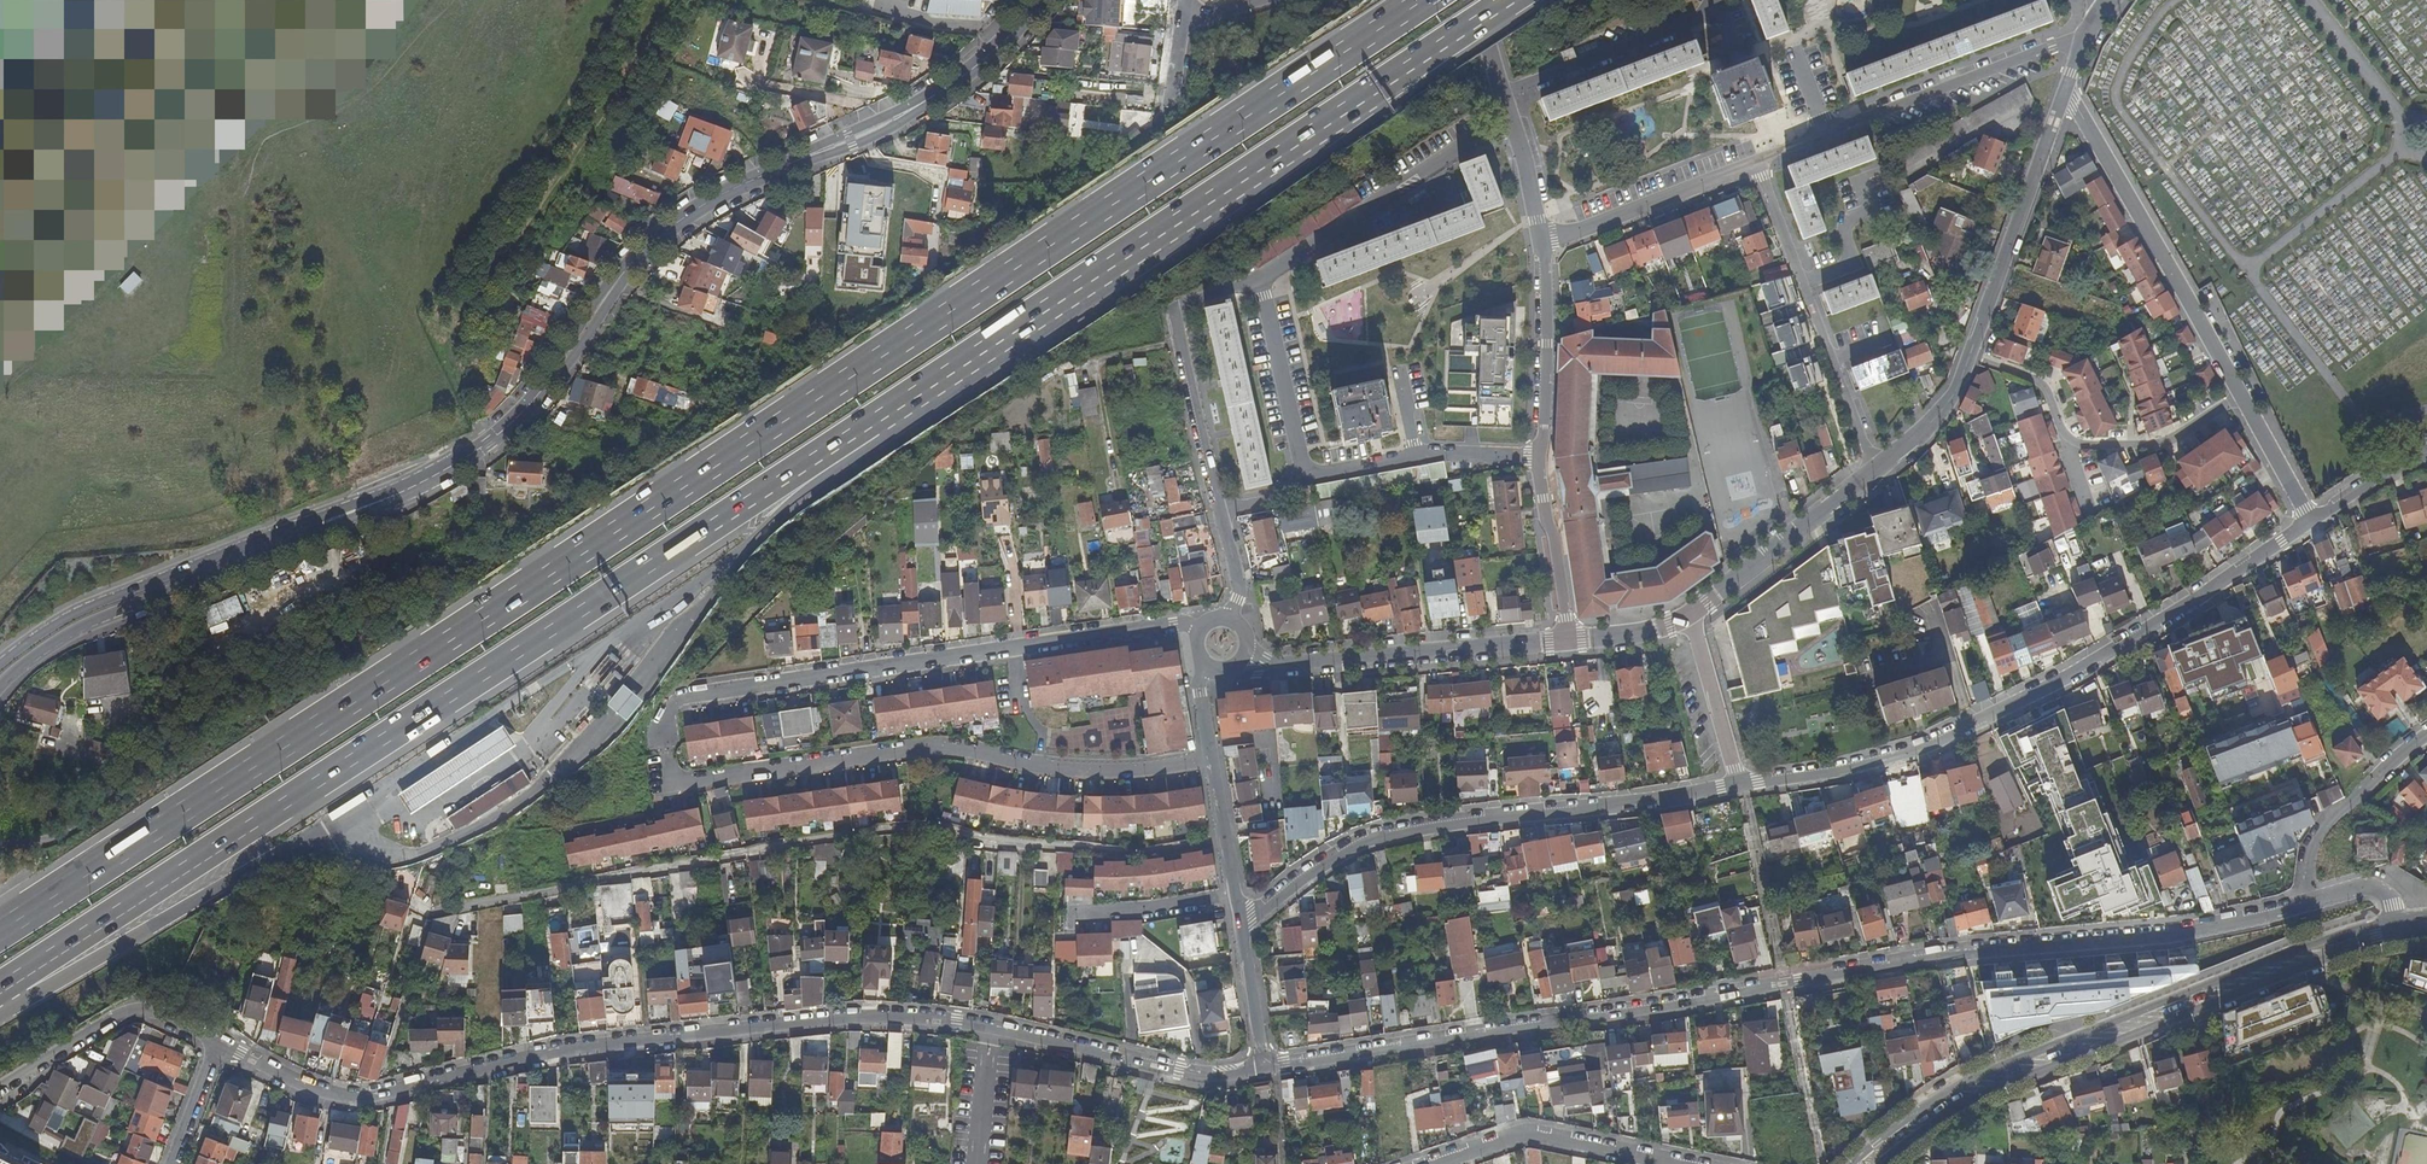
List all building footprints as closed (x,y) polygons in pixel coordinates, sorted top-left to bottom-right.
[(924,13),(979,18),(980,0),(928,0),(924,13)] [(1082,6),(1120,8),(1120,0),(1086,0),(1086,2),(1082,2),(1082,6)] [(1766,40),(1788,32),(1776,0),(1751,0),(1766,40)] [(2051,22),(2042,1),(1847,76),(1855,97),(2051,22)] [(1085,17),(1084,25),(1102,26),(1119,27),(1120,8),(1082,6),(1081,16),(1085,17)] [(742,64),(745,51),(748,40),(752,27),(728,21),(721,37),(720,41),(719,45),(716,57),(742,64)] [(1048,37),(1047,42),(1076,44),(1078,32),(1055,29),(1048,37)] [(1126,34),(1125,42),(1122,72),(1147,75),(1151,37),(1126,34)] [(911,36),(906,54),(928,59),(933,41),(911,36)] [(827,84),(835,44),(802,38),(799,53),(794,78),(800,79),(800,80),(803,81),(803,79),(827,84)] [(748,40),(745,51),(751,53),(754,41),(748,40)] [(1122,72),(1125,42),(1115,41),(1111,71),(1122,72)] [(1076,44),(1047,42),(1047,46),(1043,46),(1041,63),(1071,66),(1073,50),(1076,50),(1076,44)] [(1707,63),(1704,56),(1701,57),(1695,42),(1541,100),(1550,122),(1707,63)] [(1572,48),(1560,52),(1564,63),(1567,62),(1576,59),(1572,48)] [(907,81),(912,58),(883,51),(880,64),(883,65),(880,76),(907,81)] [(1757,60),(1744,66),(1712,78),(1730,129),(1756,120),(1775,112),(1757,60)] [(872,63),(857,61),(855,71),(857,71),(874,75),(872,63)] [(994,85),(992,94),(997,95),(1013,97),(1037,99),(1038,83),(1034,83),(1034,79),(1034,76),(1012,73),(1010,86),(994,85)] [(1044,100),(1047,100),(1049,81),(1039,79),(1038,83),(1037,99),(1044,100)] [(2033,96),(2025,82),(2010,91),(2017,104),(2033,96)] [(2017,104),(2010,91),(1959,119),(1893,156),(1900,170),(2017,104)] [(997,115),(995,126),(1009,128),(1013,97),(997,95),(996,104),(993,104),(992,114),(997,115)] [(826,104),(804,99),(806,102),(791,109),(801,129),(824,118),(826,104)] [(1072,108),(1073,103),(1047,100),(1044,100),(1045,106),(1041,132),(1066,135),(1069,116),(1056,115),(1057,106),(1072,108)] [(987,114),(986,125),(995,126),(997,115),(992,114),(987,114)] [(702,125),(700,130),(728,137),(729,135),(702,125)] [(1003,149),(1006,129),(986,127),(984,146),(1003,149)] [(700,130),(692,151),(717,160),(720,151),(723,143),(726,144),(728,137),(700,130)] [(921,151),(919,163),(946,167),(950,138),(929,135),(926,152),(921,151)] [(1982,136),(1979,143),(1967,174),(1992,184),(1996,173),(1994,172),(2005,145),(1997,141),(1982,136)] [(1803,240),(1825,232),(1807,186),(1874,160),(1866,138),(1788,168),(1796,189),(1786,193),(1803,240)] [(675,181),(686,155),(662,145),(652,171),(675,181)] [(2096,170),(2087,153),(2065,166),(2067,168),(2054,176),(2061,190),(2081,178),(2096,170)] [(1484,157),(1460,166),(1473,202),(1444,213),(1317,262),(1327,287),(1449,240),(1483,228),(1478,214),(1502,204),(1484,157)] [(967,179),(969,171),(955,169),(954,177),(967,179)] [(2081,178),(2061,190),(2065,198),(2085,186),(2099,208),(2112,201),(2114,200),(2100,177),(2085,185),(2081,178)] [(615,190),(634,198),(635,195),(636,191),(629,188),(631,182),(620,178),(615,190)] [(974,182),(969,180),(968,182),(964,182),(962,191),(949,189),(945,188),(942,208),(947,209),(969,213),(974,182)] [(962,191),(964,182),(951,180),(949,189),(962,191)] [(636,191),(635,195),(656,204),(658,197),(664,199),(665,196),(631,182),(629,188),(636,191)] [(1354,186),(1248,254),(1258,268),(1363,200),(1354,186)] [(1899,192),(1915,230),(1927,224),(1909,189),(1899,192)] [(854,210),(855,210),(856,195),(840,194),(839,207),(854,210)] [(1738,199),(1709,210),(1718,234),(1720,233),(1747,223),(1740,204),(1738,199)] [(1748,201),(1740,204),(1747,223),(1755,219),(1748,201)] [(2112,201),(2099,208),(2097,210),(2110,232),(2099,238),(2104,246),(2118,238),(2114,231),(2125,224),(2112,201)] [(597,204),(580,228),(593,233),(604,215),(608,217),(604,224),(619,233),(630,217),(623,214),(619,219),(612,214),(613,212),(609,209),(607,208),(605,210),(598,205),(597,204)] [(1943,230),(1968,240),(1976,222),(1941,208),(1933,226),(1943,230)] [(805,254),(822,255),(823,210),(806,209),(805,254)] [(1718,234),(1709,210),(1680,221),(1690,245),(1691,249),(1719,238),(1718,234)] [(763,219),(756,233),(766,239),(772,242),(776,244),(788,222),(768,211),(763,219)] [(896,232),(904,233),(905,219),(880,214),(875,255),(893,257),(896,232)] [(1690,245),(1680,221),(1652,231),(1661,255),(1662,256),(1673,251),(1690,245)] [(738,223),(728,242),(745,251),(757,257),(766,239),(756,233),(738,223)] [(1956,271),(1968,240),(1943,230),(1933,255),(1938,257),(1936,263),(1956,271)] [(1652,231),(1624,242),(1633,266),(1641,263),(1661,255),(1652,231)] [(1719,238),(1723,247),(1731,244),(1728,234),(1722,236),(1720,233),(1718,234),(1719,238)] [(1771,263),(1760,233),(1742,240),(1753,270),(1771,263)] [(582,259),(589,262),(596,264),(605,239),(591,234),(582,259)] [(2046,236),(2033,273),(2055,282),(2068,247),(2057,244),(2058,241),(2046,236)] [(2118,238),(2104,246),(2108,253),(2116,248),(2127,266),(2145,255),(2135,238),(2122,245),(2118,238)] [(707,264),(717,268),(738,277),(745,264),(740,261),(745,252),(728,243),(728,242),(721,239),(717,247),(717,248),(718,249),(715,255),(713,254),(707,264)] [(766,239),(757,257),(763,260),(772,242),(766,239)] [(909,240),(904,239),(902,262),(921,264),(922,241),(909,240)] [(1901,260),(1893,239),(1888,240),(1897,261),(1901,260)] [(1897,261),(1888,240),(1875,245),(1861,250),(1870,271),(1897,261)] [(1633,266),(1624,242),(1603,250),(1612,275),(1633,266)] [(1675,257),(1692,251),(1691,249),(1690,245),(1673,251),(1675,257)] [(1603,271),(1596,253),(1587,257),(1593,275),(1603,271)] [(804,288),(820,288),(822,255),(805,254),(805,260),(805,273),(804,285),(804,288)] [(559,258),(553,267),(569,273),(583,278),(589,262),(582,259),(570,255),(568,262),(559,258)] [(2145,255),(2127,266),(2137,284),(2154,274),(2156,273),(2145,255)] [(684,275),(680,284),(686,286),(706,293),(717,268),(707,264),(694,258),(686,275),(684,275)] [(1643,268),(1641,263),(1633,266),(1635,271),(1643,268)] [(553,267),(542,283),(562,290),(565,283),(569,273),(553,267)] [(578,285),(584,287),(589,280),(583,278),(569,273),(565,283),(568,284),(577,287),(578,285)] [(2137,284),(2135,285),(2146,303),(2165,292),(2154,274),(2137,284)] [(1832,315),(1879,297),(1871,276),(1824,294),(1832,315)] [(1571,285),(1575,304),(1606,298),(1612,297),(1610,290),(1593,293),(1590,281),(1571,285)] [(1608,285),(1610,290),(1612,297),(1622,295),(1617,281),(1608,285)] [(1907,288),(1916,307),(1929,302),(1922,282),(1907,288)] [(531,298),(530,301),(566,314),(578,297),(565,292),(562,290),(542,283),(531,298)] [(680,284),(679,285),(685,287),(706,294),(706,293),(686,286),(680,284)] [(706,294),(685,287),(679,306),(701,314),(708,295),(706,294)] [(1909,310),(1916,307),(1907,288),(1901,290),(1909,310)] [(1755,291),(1750,293),(1756,313),(1762,311),(1759,305),(1757,297),(1755,291)] [(2165,292),(2146,303),(2144,304),(2153,318),(2161,314),(2166,321),(2179,313),(2166,291),(2165,292)] [(1769,293),(1757,297),(1759,305),(1772,301),(1769,293)] [(1606,298),(1575,304),(1578,318),(1573,319),(1575,329),(1575,335),(1584,332),(1591,330),(1589,322),(1589,317),(1609,312),(1606,298)] [(1231,300),(1226,301),(1226,304),(1206,309),(1245,489),(1271,483),(1231,300)] [(530,301),(522,320),(554,330),(566,314),(530,301)] [(1442,425),(1511,428),(1516,301),(1451,321),(1450,349),(1445,349),(1442,425)] [(2044,311),(2023,303),(2012,333),(2033,341),(2034,338),(2043,314),(2044,311)] [(1563,346),(1559,346),(1555,459),(1563,519),(1577,611),(1585,617),(1603,614),(1608,607),(1608,605),(1617,604),(1618,609),(1670,601),(1711,571),(1708,567),(1717,562),(1710,535),(1705,534),(1656,569),(1611,576),(1600,500),(1689,487),(1685,458),(1597,471),(1594,449),(1597,373),(1680,377),(1664,311),(1653,314),(1652,342),(1591,339),(1591,330),(1584,332),(1575,335),(1563,338),(1563,346)] [(1610,317),(1609,312),(1589,317),(1589,322),(1610,317)] [(2051,317),(2043,314),(2034,338),(2042,341),(2051,317)] [(522,320),(512,345),(523,349),(523,348),(530,351),(533,342),(526,340),(530,332),(549,340),(554,330),(522,320)] [(2172,334),(2181,349),(2195,341),(2187,326),(2172,334)] [(1893,336),(1898,348),(1919,339),(1914,327),(1893,336)] [(2140,327),(2117,341),(2124,356),(2148,344),(2140,327)] [(2021,364),(2027,347),(1998,337),(1992,354),(2021,364)] [(1906,369),(1933,358),(1927,342),(1900,353),(1906,369)] [(2124,356),(2130,371),(2129,372),(2153,361),(2155,360),(2148,344),(2124,356)] [(520,356),(534,362),(539,355),(523,349),(512,345),(496,384),(507,389),(520,356)] [(1787,346),(1769,352),(1775,372),(1793,367),(1787,346)] [(2053,348),(2048,364),(2056,367),(2061,351),(2053,348)] [(623,363),(626,355),(611,349),(609,358),(623,363)] [(1860,391),(1908,372),(1906,369),(1900,353),(1899,351),(1852,370),(1860,391)] [(2061,351),(2056,367),(2066,370),(2063,371),(2070,386),(2094,374),(2086,359),(2084,360),(2061,351)] [(686,375),(699,379),(704,366),(691,361),(686,375)] [(2160,376),(2153,361),(2129,372),(2136,386),(2134,387),(2134,388),(2159,377),(2160,376)] [(1821,374),(1817,363),(1810,365),(1814,377),(1821,374)] [(1133,384),(1130,365),(1118,367),(1121,386),(1133,384)] [(1130,365),(1133,384),(1139,383),(1140,368),(1130,365)] [(2213,372),(2209,365),(2195,373),(2198,380),(2213,372)] [(1777,379),(1786,376),(1795,373),(1793,367),(1775,372),(1777,379)] [(1970,387),(1981,392),(1983,396),(1998,390),(1989,370),(1976,375),(1973,380),(1970,387)] [(2198,380),(2203,388),(2217,381),(2213,372),(2198,380)] [(2094,374),(2070,386),(2078,401),(2099,390),(2102,388),(2094,374)] [(1779,384),(1782,394),(1790,391),(1786,376),(1777,379),(1779,384)] [(682,410),(688,393),(641,378),(639,377),(636,385),(630,383),(627,392),(653,401),(653,400),(682,410)] [(2159,377),(2134,388),(2141,402),(2136,404),(2136,405),(2163,393),(2165,392),(2159,377)] [(607,397),(614,400),(617,389),(588,380),(581,403),(602,409),(607,397)] [(1380,380),(1333,391),(1345,441),(1391,431),(1380,380)] [(1806,396),(1816,393),(1813,386),(1803,389),(1806,396)] [(1970,387),(1961,408),(1973,414),(1982,410),(1982,407),(1975,404),(1981,392),(1970,387)] [(2009,395),(2018,422),(2033,416),(2031,408),(2039,406),(2038,404),(2036,397),(2033,388),(2009,395)] [(2099,390),(2078,401),(2077,401),(2082,410),(2076,414),(2080,422),(2108,407),(2099,390)] [(2163,393),(2136,405),(2142,417),(2168,406),(2163,393)] [(2174,403),(2168,406),(2142,417),(2144,424),(2138,427),(2138,428),(2144,425),(2147,431),(2148,433),(2180,419),(2175,406),(2174,403)] [(2117,425),(2108,407),(2080,422),(2084,430),(2090,426),(2095,436),(2117,425)] [(1995,410),(1987,413),(1992,431),(2001,428),(1995,410)] [(1973,481),(1966,483),(1972,501),(1987,496),(2012,487),(2012,486),(2005,469),(1999,450),(1992,431),(1987,413),(1970,421),(1975,434),(1984,439),(1996,473),(1997,475),(1976,482),(1973,481)] [(2018,422),(2025,441),(2055,430),(2052,422),(2045,424),(2042,413),(2033,416),(2018,422)] [(1823,450),(1833,447),(1823,416),(1814,419),(1823,450)] [(2138,435),(2147,431),(2144,425),(2138,428),(2138,427),(2136,428),(2138,435)] [(1780,470),(1786,468),(1802,463),(1797,447),(1788,449),(1780,427),(1767,430),(1780,470)] [(2029,460),(2029,461),(2056,451),(2056,450),(2055,451),(2051,441),(2058,438),(2055,430),(2025,441),(2031,459),(2029,460)] [(2237,461),(2245,474),(2246,474),(2242,467),(2255,459),(2245,445),(2237,450),(2229,437),(2226,432),(2225,430),(2224,430),(2178,459),(2183,467),(2192,480),(2197,487),(2237,461)] [(2237,450),(2245,445),(2236,432),(2229,437),(2237,450)] [(1038,441),(1041,462),(1050,461),(1047,439),(1038,441)] [(1947,444),(1954,467),(1970,462),(1963,439),(1947,444)] [(935,459),(935,469),(942,469),(944,489),(954,486),(953,452),(953,450),(954,443),(935,459)] [(971,443),(971,451),(991,451),(991,445),(991,444),(971,443)] [(2029,461),(2035,478),(2062,469),(2056,451),(2029,461)] [(2117,453),(2098,463),(2102,470),(2106,477),(2108,481),(2108,482),(2127,472),(2131,483),(2139,480),(2133,465),(2125,468),(2117,453)] [(1802,459),(1810,482),(1827,476),(1820,454),(1802,459)] [(2141,461),(2133,465),(2139,480),(2147,476),(2151,485),(2166,479),(2160,463),(2157,454),(2140,460),(2141,461)] [(2245,474),(2247,477),(2253,473),(2261,468),(2255,459),(2242,467),(2246,474),(2245,474)] [(1050,461),(1041,462),(1042,471),(1051,469),(1050,461)] [(1446,478),(1448,477),(1445,461),(1312,485),(1316,501),(1338,498),(1356,494),(1369,492),(1410,485),(1439,479),(1446,478)] [(541,485),(542,464),(510,462),(508,482),(541,485)] [(2185,484),(2192,480),(2183,467),(2176,471),(2185,484)] [(2035,478),(2042,498),(2066,489),(2071,488),(2064,468),(2062,469),(2035,478)] [(1996,473),(1973,481),(1976,482),(1997,475),(1996,473)] [(1155,508),(1168,505),(1161,474),(1148,477),(1152,495),(1157,494),(1158,500),(1153,501),(1155,508)] [(485,476),(475,476),(474,493),(483,493),(485,476)] [(1175,478),(1164,480),(1168,505),(1179,502),(1175,478)] [(992,525),(1008,524),(1006,496),(1001,496),(1000,480),(978,482),(981,519),(991,518),(992,525)] [(1496,513),(1519,511),(1516,482),(1506,483),(1507,485),(1503,485),(1503,483),(1502,480),(1491,481),(1495,514),(1496,513)] [(1940,491),(1954,487),(1952,481),(1938,485),(1940,491)] [(1309,486),(1299,488),(1301,503),(1312,501),(1309,486)] [(1962,514),(1954,487),(1940,491),(1941,493),(1915,502),(1924,526),(1962,514)] [(2012,487),(1987,496),(1991,507),(2016,498),(2012,487)] [(2066,489),(2042,498),(2048,516),(2079,505),(2077,497),(2069,500),(2066,489)] [(2397,497),(2405,526),(2426,520),(2426,489),(2417,492),(2418,496),(2411,498),(2410,494),(2397,497)] [(897,490),(883,502),(883,504),(898,508),(897,490)] [(2248,498),(2262,519),(2273,511),(2273,510),(2280,505),(2271,492),(2264,497),(2259,490),(2248,498)] [(1083,525),(1095,523),(1092,502),(1089,503),(1088,498),(1080,500),(1080,504),(1079,504),(1083,525)] [(1314,502),(1319,526),(1343,521),(1338,498),(1316,501),(1314,502)] [(2251,526),(2262,519),(2248,498),(2237,506),(2241,512),(2250,526),(2250,525),(2251,526)] [(1114,503),(1118,526),(1132,523),(1128,500),(1114,503)] [(1168,505),(1170,513),(1191,508),(1189,500),(1179,502),(1168,505)] [(936,502),(913,503),(914,542),(938,541),(936,502)] [(1314,502),(1308,503),(1313,527),(1319,526),(1314,502)] [(866,515),(867,525),(882,512),(882,503),(866,515)] [(1103,528),(1118,526),(1114,503),(1099,505),(1103,528)] [(1308,503),(1277,508),(1283,532),(1313,527),(1308,503)] [(2079,505),(2048,516),(2055,537),(2074,528),(2077,526),(2074,517),(2083,514),(2079,505)] [(1440,507),(1411,511),(1415,544),(1445,540),(1440,507)] [(1870,516),(1871,519),(1909,510),(1908,507),(1870,516)] [(1921,545),(1909,510),(1871,519),(1871,521),(1874,531),(1880,550),(1881,554),(1921,545)] [(1522,542),(1519,511),(1496,513),(1499,544),(1522,542)] [(2218,517),(2232,539),(2244,531),(2244,530),(2250,526),(2241,512),(2234,516),(2230,511),(2219,518),(2218,517)] [(1196,527),(1193,513),(1171,518),(1173,528),(1174,534),(1186,595),(1208,590),(1203,566),(1206,565),(1204,551),(1189,554),(1187,544),(1185,545),(1182,530),(1196,527)] [(2393,514),(2358,524),(2365,548),(2399,538),(2393,514)] [(848,540),(867,525),(866,515),(848,531),(848,540)] [(1271,517),(1252,521),(1259,556),(1277,552),(1271,517)] [(2197,533),(2206,546),(2214,541),(2219,549),(2232,539),(2218,517),(2204,527),(2205,528),(2197,533)] [(1009,536),(1008,524),(992,525),(991,518),(981,519),(982,538),(1009,536)] [(1173,528),(1171,518),(1160,521),(1161,530),(1173,528)] [(1162,537),(1174,534),(1173,528),(1161,530),(1162,537)] [(2169,538),(2177,559),(2197,551),(2197,553),(2206,546),(2197,533),(2191,537),(2189,530),(2169,538)] [(1845,542),(1829,547),(1842,605),(1844,612),(1861,606),(1862,609),(1894,601),(1881,554),(1880,550),(1874,531),(1844,540),(1845,542)] [(1134,536),(1134,538),(1138,560),(1144,599),(1156,597),(1153,577),(1154,577),(1150,557),(1151,556),(1150,546),(1148,546),(1146,534),(1134,536)] [(2162,565),(2177,559),(2169,538),(2167,534),(2138,546),(2149,571),(2162,565)] [(2034,548),(2019,556),(2027,578),(2049,569),(2047,562),(2059,556),(2052,539),(2034,548)] [(847,549),(842,542),(832,548),(836,555),(847,549)] [(1842,605),(1829,547),(1728,620),(1743,683),(1728,686),(1731,699),(1781,689),(1772,643),(1796,638),(1793,628),(1819,622),(1817,611),(1842,605)] [(901,568),(907,568),(908,568),(907,552),(900,552),(901,568)] [(2047,562),(2049,569),(2062,564),(2059,556),(2047,562)] [(1458,559),(1462,586),(1468,585),(1482,583),(1479,557),(1458,559)] [(2292,597),(2321,586),(2311,561),(2295,567),(2296,569),(2283,575),(2292,597)] [(1048,603),(1049,610),(1072,607),(1066,564),(1044,567),(1045,576),(1048,603)] [(1272,567),(1274,579),(1292,575),(1289,564),(1272,567)] [(2097,587),(2088,564),(2077,568),(2082,583),(2072,587),(2080,608),(2102,599),(2097,587)] [(2346,587),(2352,605),(2370,599),(2362,576),(2353,579),(2348,564),(2340,567),(2345,583),(2344,583),(2346,587)] [(2164,570),(2162,565),(2149,571),(2151,576),(2164,570)] [(903,604),(903,623),(912,622),(913,638),(920,638),(918,604),(916,568),(908,568),(907,568),(909,604),(903,604)] [(941,575),(942,596),(947,596),(948,620),(949,620),(949,627),(963,626),(960,574),(941,575)] [(1999,676),(2018,669),(2007,639),(1983,574),(1967,583),(1983,629),(1992,626),(1994,634),(1986,637),(1999,676)] [(1452,575),(1422,579),(1427,615),(1457,611),(1452,575)] [(1023,578),(1026,606),(1048,603),(1045,576),(1023,578)] [(2344,583),(2342,576),(2331,580),(2341,609),(2352,605),(2346,587),(2344,583)] [(1392,616),(1396,633),(1421,629),(1413,586),(1396,590),(1393,578),(1385,580),(1388,592),(1392,616)] [(2120,578),(2097,587),(2102,599),(2107,614),(2116,610),(2115,608),(2130,602),(2120,578)] [(1172,598),(1173,601),(1184,599),(1181,579),(1170,581),(1172,598)] [(1110,607),(1106,580),(1075,584),(1079,611),(1110,607)] [(1172,598),(1170,581),(1169,580),(1160,581),(1163,600),(1172,598)] [(1467,589),(1467,593),(1482,591),(1483,591),(1482,583),(1468,585),(1468,589),(1467,589)] [(979,598),(980,598),(980,592),(979,584),(966,585),(967,598),(963,599),(964,612),(967,612),(968,623),(980,622),(979,598)] [(1114,584),(1118,608),(1139,604),(1136,584),(1118,587),(1117,584),(1114,584)] [(2277,586),(2256,595),(2267,619),(2287,610),(2277,586)] [(1302,625),(1328,619),(1322,589),(1296,595),(1296,599),(1302,625)] [(1333,594),(1338,620),(1362,615),(1359,597),(1357,589),(1333,594)] [(1954,589),(1938,598),(1941,607),(1957,600),(1954,589)] [(980,598),(981,622),(1007,620),(1004,590),(980,592),(980,598)] [(1467,593),(1466,593),(1469,614),(1484,612),(1482,591),(1467,593)] [(1362,615),(1364,621),(1392,616),(1388,592),(1359,597),(1362,615)] [(1498,621),(1533,618),(1531,603),(1519,604),(1519,597),(1496,598),(1498,621)] [(1276,633),(1302,628),(1302,625),(1296,599),(1270,604),(1276,633)] [(2131,604),(2130,602),(2115,608),(2116,610),(2131,604)] [(918,604),(920,638),(929,637),(929,628),(941,627),(940,603),(918,604)] [(887,608),(889,639),(903,638),(901,607),(887,608)] [(839,644),(857,642),(854,608),(836,609),(837,624),(839,644)] [(881,640),(889,639),(887,608),(879,609),(881,640)] [(2046,625),(2056,648),(2090,634),(2081,611),(2072,614),(2069,608),(2061,611),(2060,608),(2044,616),(2047,624),(2046,625)] [(1961,609),(1943,615),(1949,635),(1960,631),(1967,629),(1961,609)] [(2287,610),(2267,619),(2269,624),(2290,615),(2287,610)] [(2188,637),(2167,645),(2168,649),(2175,668),(2182,687),(2204,679),(2210,694),(2246,681),(2240,665),(2263,657),(2247,616),(2225,624),(2224,622),(2188,635),(2188,637)] [(798,650),(820,649),(820,648),(818,626),(817,618),(805,619),(807,637),(797,638),(798,650)] [(2299,625),(2307,648),(2318,644),(2309,622),(2299,625)] [(2103,626),(2107,637),(2115,632),(2111,623),(2103,626)] [(820,648),(839,647),(839,644),(837,624),(818,626),(820,648)] [(764,634),(766,655),(794,653),(791,626),(779,627),(780,633),(764,634)] [(1983,629),(1986,637),(1994,634),(1992,626),(1983,629)] [(1967,629),(1960,631),(1964,641),(1970,639),(1967,629)] [(2007,639),(2018,669),(2033,663),(2021,634),(2007,639)] [(1125,646),(1124,639),(1106,642),(1107,649),(1125,646)] [(1070,694),(1125,687),(1125,683),(1135,682),(1129,646),(1125,646),(1107,649),(1106,642),(1093,644),(1093,650),(1056,655),(1054,649),(1041,651),(1043,662),(1026,665),(1031,700),(1070,694)] [(1187,740),(1193,739),(1187,704),(1181,705),(1171,645),(1162,646),(1148,648),(1147,643),(1138,644),(1144,684),(1148,711),(1140,712),(1147,748),(1187,742),(1187,740)] [(1093,650),(1093,644),(1054,649),(1056,655),(1093,650)] [(1136,686),(1144,684),(1138,644),(1129,646),(1135,682),(1136,686)] [(1181,705),(1187,704),(1180,664),(1177,644),(1171,645),(1181,705)] [(123,648),(84,654),(84,657),(123,651),(123,648)] [(2154,655),(2160,673),(2165,672),(2175,700),(2173,701),(2176,712),(2179,711),(2180,712),(2189,708),(2174,669),(2175,668),(2168,649),(2154,655)] [(82,696),(127,690),(123,651),(84,657),(82,696)] [(1025,653),(1026,665),(1043,662),(1041,651),(1025,653)] [(2305,652),(2285,661),(2289,669),(2293,667),(2309,661),(2305,652)] [(2403,658),(2357,690),(2377,719),(2397,705),(2388,692),(2394,688),(2403,701),(2423,687),(2403,658)] [(2309,661),(2293,667),(2298,680),(2314,674),(2309,661)] [(1844,664),(1846,675),(1857,673),(1855,662),(1844,664)] [(1573,668),(1576,692),(1588,690),(1587,681),(1596,680),(1595,672),(1586,673),(1586,666),(1573,668)] [(2298,680),(2293,667),(2289,669),(2270,676),(2278,695),(2297,688),(2294,682),(2298,680)] [(1640,669),(1617,673),(1620,697),(1644,693),(1640,669)] [(1954,704),(1944,669),(1877,689),(1886,723),(1954,704)] [(998,711),(994,679),(987,680),(986,675),(965,678),(966,683),(970,715),(974,714),(973,711),(988,708),(989,712),(998,711)] [(1541,700),(1539,679),(1518,681),(1517,678),(1504,679),(1507,706),(1531,704),(1532,708),(1541,707),(1541,700)] [(955,717),(970,715),(966,683),(952,685),(951,680),(932,683),(932,688),(919,690),(918,685),(909,686),(915,719),(920,718),(921,722),(940,719),(939,715),(954,713),(955,717)] [(1985,682),(1990,697),(1997,695),(1993,680),(1985,682)] [(1979,704),(1990,698),(1990,697),(1985,682),(1985,681),(1973,686),(1979,704)] [(627,682),(613,703),(633,719),(648,698),(627,682)] [(1489,682),(1452,686),(1453,709),(1491,705),(1489,682)] [(2154,682),(2149,684),(2158,709),(2163,707),(2154,682)] [(2131,691),(2128,683),(2108,691),(2117,713),(2136,706),(2131,691)] [(1452,686),(1452,684),(1428,686),(1429,712),(1453,710),(1453,709),(1452,686)] [(2136,706),(2140,716),(2158,709),(2149,684),(2131,691),(2136,706)] [(1378,729),(1420,728),(1418,699),(1417,685),(1406,685),(1407,694),(1408,704),(1388,704),(1377,705),(1378,729)] [(906,720),(915,719),(909,686),(898,688),(899,692),(888,694),(892,726),(906,724),(906,720)] [(1553,730),(1558,769),(1578,767),(1574,741),(1571,741),(1568,714),(1571,714),(1568,688),(1548,690),(1553,730)] [(82,699),(127,693),(127,690),(82,696),(82,699)] [(887,727),(892,726),(888,694),(885,694),(884,690),(874,691),(878,724),(886,723),(887,727)] [(1275,728),(1272,698),(1271,695),(1263,696),(1262,690),(1247,691),(1226,693),(1227,707),(1218,708),(1219,718),(1220,730),(1238,728),(1238,730),(1247,729),(1247,731),(1275,728)] [(1379,738),(1378,729),(1377,705),(1376,690),(1343,693),(1350,772),(1373,769),(1371,739),(1379,738)] [(38,733),(53,736),(59,702),(27,694),(22,716),(40,721),(38,733)] [(1312,694),(1272,698),(1275,728),(1315,724),(1312,698),(1312,694)] [(1388,695),(1388,704),(1408,704),(1407,694),(1388,695)] [(1316,731),(1339,729),(1335,695),(1312,698),(1315,724),(1316,731)] [(856,702),(848,703),(852,731),(860,730),(856,702)] [(2070,729),(2073,735),(2102,724),(2094,702),(2065,713),(2070,729)] [(852,731),(848,703),(830,705),(834,734),(852,731)] [(753,707),(742,709),(743,714),(741,714),(746,746),(750,745),(750,741),(757,740),(753,707)] [(2063,707),(1999,738),(2015,770),(2033,761),(2078,874),(2046,885),(2058,920),(2098,906),(2102,919),(2112,915),(2113,919),(2136,911),(2138,914),(2162,904),(2159,896),(2145,860),(2126,867),(2091,777),(2079,782),(2065,748),(2076,744),(2073,735),(2070,729),(2065,713),(2063,707)] [(810,708),(798,709),(803,733),(813,732),(810,708)] [(798,709),(778,712),(783,736),(785,747),(797,745),(795,734),(803,733),(798,709)] [(746,746),(741,714),(729,716),(729,711),(716,713),(721,746),(730,745),(731,748),(746,746)] [(2307,711),(2287,719),(2292,730),(2312,722),(2307,711)] [(778,712),(761,714),(766,738),(776,737),(783,736),(778,712)] [(716,746),(721,746),(716,713),(708,714),(708,719),(695,721),(694,716),(692,716),(699,753),(716,750),(716,746)] [(697,753),(699,753),(692,716),(684,717),(689,750),(696,749),(697,753)] [(588,717),(579,724),(582,729),(592,722),(588,717)] [(2287,718),(2205,748),(2220,787),(2302,757),(2299,748),(2297,743),(2293,732),(2292,730),(2287,719),(2287,718)] [(2312,722),(2292,730),(2293,732),(2297,743),(2299,748),(2302,757),(2313,753),(2309,744),(2319,740),(2312,722)] [(507,723),(402,792),(415,812),(520,744),(507,723)] [(1238,728),(1220,730),(1221,737),(1239,735),(1238,730),(1238,728)] [(2346,766),(2363,754),(2358,747),(2365,742),(2356,729),(2349,734),(2351,737),(2334,748),(2346,766)] [(776,737),(779,750),(785,750),(785,747),(783,736),(776,737)] [(1487,747),(1495,747),(1494,738),(1487,739),(1487,747)] [(1679,781),(1689,779),(1680,742),(1670,744),(1670,742),(1644,746),(1648,771),(1675,767),(1679,781)] [(1257,776),(1253,744),(1238,745),(1240,756),(1235,757),(1237,768),(1242,767),(1243,778),(1257,776)] [(1238,745),(1222,747),(1224,755),(1234,754),(1235,757),(1240,756),(1238,745)] [(1946,774),(1951,797),(1957,796),(1959,805),(1976,801),(1975,792),(1983,790),(1976,767),(1958,771),(1953,751),(1940,757),(1941,759),(1944,775),(1946,774)] [(1380,754),(1380,773),(1390,772),(1389,753),(1380,754)] [(1598,780),(1624,775),(1621,755),(1595,760),(1598,780)] [(1520,799),(1539,797),(1538,782),(1539,781),(1541,782),(1551,782),(1549,765),(1545,765),(1544,758),(1508,761),(1509,768),(1504,769),(1506,785),(1515,785),(1516,782),(1519,785),(1520,799)] [(1921,782),(1928,811),(1953,805),(1951,797),(1946,774),(1944,775),(1941,759),(1932,761),(1935,778),(1921,782)] [(1456,763),(1458,793),(1469,792),(1469,788),(1473,788),(1487,787),(1486,762),(1456,763)] [(526,767),(452,815),(459,827),(470,823),(535,781),(526,767)] [(2426,783),(2426,767),(2419,774),(2425,781),(2426,783)] [(2182,772),(2195,808),(2206,804),(2193,768),(2182,772)] [(952,798),(959,800),(969,802),(968,806),(978,808),(978,780),(968,778),(969,773),(959,771),(952,798)] [(890,773),(876,775),(881,804),(891,802),(891,806),(901,804),(897,777),(890,778),(890,773)] [(1416,774),(1390,775),(1391,801),(1417,799),(1416,774)] [(1989,783),(2004,813),(2022,804),(2007,774),(1989,783)] [(835,781),(836,786),(839,809),(842,809),(857,807),(858,810),(867,809),(867,805),(876,804),(881,804),(876,775),(869,776),(870,781),(857,783),(856,778),(835,781)] [(978,780),(978,808),(979,805),(993,809),(1003,810),(1002,814),(1013,816),(1013,812),(1027,814),(1037,815),(1037,819),(1048,820),(1048,816),(1056,816),(1063,817),(1063,821),(1073,822),(1074,794),(1067,794),(1068,789),(1047,788),(1047,792),(1034,791),(1035,786),(1014,783),(1014,788),(1001,786),(1002,781),(982,776),(981,781),(978,780)] [(1881,776),(1866,780),(1869,787),(1870,793),(1878,818),(1892,814),(1883,783),(1881,776)] [(1256,780),(1236,784),(1239,801),(1256,798),(1254,788),(1257,787),(1256,780)] [(1197,810),(1205,809),(1200,781),(1189,783),(1190,788),(1176,789),(1176,785),(1156,788),(1156,792),(1144,793),(1144,789),(1122,790),(1123,795),(1111,795),(1110,791),(1090,791),(1089,795),(1083,795),(1082,822),(1092,822),(1092,819),(1107,819),(1107,822),(1117,822),(1118,818),(1134,818),(1142,818),(1142,821),(1153,820),(1152,816),(1162,815),(1177,814),(1177,817),(1188,816),(1187,812),(1197,810)] [(1344,784),(1347,805),(1373,802),(1371,781),(1344,784)] [(2425,781),(2418,787),(2412,781),(2398,793),(2415,812),(2426,801),(2426,783),(2425,781)] [(802,790),(796,791),(801,814),(809,813),(823,811),(824,815),(833,814),(833,810),(839,809),(836,786),(822,788),(822,783),(801,786),(802,790)] [(1324,817),(1347,814),(1347,805),(1344,784),(1321,786),(1323,811),(1324,817)] [(1827,815),(1834,840),(1835,842),(1846,839),(1845,837),(1864,831),(1861,823),(1854,798),(1853,792),(1850,784),(1830,787),(1835,806),(1825,809),(1827,815)] [(729,794),(727,788),(727,786),(714,790),(716,797),(729,794)] [(2332,806),(2344,799),(2339,786),(2326,792),(2332,806)] [(788,788),(777,789),(783,817),(789,816),(790,820),(800,818),(799,815),(801,814),(796,791),(789,792),(788,788)] [(755,797),(754,793),(744,794),(747,822),(755,821),(756,824),(766,823),(765,819),(775,818),(783,817),(777,789),(767,791),(768,795),(755,797)] [(2317,796),(2324,811),(2332,806),(2326,792),(2317,796)] [(1870,793),(1854,798),(1861,823),(1878,818),(1870,793)] [(2306,797),(2234,826),(2235,829),(2242,847),(2245,856),(2249,866),(2301,847),(2300,844),(2304,843),(2313,828),(2312,825),(2317,823),(2306,797)] [(659,815),(655,815),(661,839),(679,835),(678,831),(696,828),(704,826),(698,798),(687,801),(688,806),(665,810),(658,812),(659,815)] [(664,806),(665,810),(688,806),(687,801),(664,806)] [(1238,824),(1263,821),(1261,805),(1236,809),(1238,824)] [(1325,828),(1324,817),(1323,811),(1315,812),(1315,807),(1283,810),(1284,820),(1287,841),(1298,839),(1298,835),(1317,833),(1317,829),(1325,828)] [(1694,810),(1661,816),(1667,843),(1700,835),(1694,810)] [(739,836),(733,811),(712,815),(718,841),(739,836)] [(2180,817),(2188,840),(2200,836),(2192,813),(2180,817)] [(1704,819),(1704,821),(1706,830),(1707,831),(1732,826),(1730,814),(1704,819)] [(661,839),(655,815),(646,817),(645,815),(638,816),(639,819),(634,820),(625,822),(625,819),(618,821),(618,823),(614,824),(595,828),(591,829),(591,827),(577,829),(578,832),(574,833),(564,835),(569,859),(602,852),(602,848),(617,845),(618,848),(631,846),(630,842),(637,840),(638,844),(651,841),(650,838),(657,836),(658,840),(661,839)] [(1814,834),(1816,844),(1834,840),(1827,815),(1810,818),(1814,834)] [(1118,818),(1117,822),(1118,822),(1118,831),(1134,831),(1134,818),(1118,818)] [(1800,847),(1816,844),(1814,834),(1810,818),(1794,822),(1800,847)] [(1274,821),(1267,822),(1268,831),(1264,832),(1264,836),(1251,837),(1255,872),(1270,870),(1270,864),(1280,863),(1277,828),(1275,829),(1274,821)] [(1771,853),(1800,847),(1794,822),(1794,821),(1765,828),(1771,853)] [(1570,827),(1572,836),(1576,860),(1604,855),(1600,834),(1583,837),(1580,824),(1570,825),(1570,827)] [(1554,826),(1544,827),(1547,840),(1552,866),(1577,861),(1576,860),(1572,836),(1557,838),(1554,826)] [(1647,857),(1641,829),(1612,836),(1618,863),(1647,857)] [(2234,850),(2242,847),(2235,829),(2227,832),(2234,850)] [(1521,845),(1518,830),(1503,831),(1505,850),(1514,849),(1514,851),(1511,852),(1512,856),(1504,858),(1505,859),(1510,884),(1519,883),(1519,880),(1528,878),(1526,872),(1521,845)] [(1500,837),(1499,832),(1487,833),(1489,852),(1501,851),(1501,849),(1500,837)] [(2356,836),(2357,860),(2385,859),(2383,834),(2356,836)] [(1468,835),(1468,836),(1471,856),(1471,859),(1480,858),(1476,835),(1468,835)] [(1547,840),(1521,845),(1526,872),(1552,866),(1547,840)] [(2400,865),(2404,843),(2394,841),(2390,864),(2400,865)] [(1385,849),(1376,851),(1379,870),(1388,868),(1385,849)] [(1016,873),(1017,851),(997,850),(996,872),(1016,873)] [(945,882),(964,885),(966,853),(946,851),(945,882)] [(1208,875),(1216,874),(1212,854),(1203,856),(1201,852),(1180,855),(1181,859),(1164,862),(1164,858),(1142,861),(1142,865),(1125,867),(1125,863),(1117,863),(1118,891),(1121,890),(1122,888),(1128,887),(1143,886),(1149,885),(1149,889),(1163,887),(1162,883),(1168,882),(1183,880),(1188,879),(1189,882),(1203,879),(1202,876),(1208,875)] [(1907,864),(1916,861),(1914,852),(1905,855),(1907,864)] [(2178,870),(2181,868),(2176,854),(2153,864),(2163,889),(2182,881),(2178,870)] [(1442,858),(1442,865),(1444,885),(1474,882),(1474,875),(1471,859),(1471,856),(1456,858),(1455,856),(1442,858)] [(2197,901),(2199,900),(2208,898),(2192,856),(2185,859),(2189,869),(2192,868),(2193,871),(2187,873),(2197,901)] [(2231,891),(2255,882),(2249,866),(2245,856),(2221,865),(2231,891)] [(1483,858),(1480,858),(1471,859),(1474,875),(1486,873),(1483,858)] [(1979,864),(1981,873),(2003,867),(2001,858),(1979,864)] [(1057,871),(1058,871),(1072,871),(1072,860),(1057,860),(1057,871)] [(1577,861),(1552,866),(1554,874),(1578,869),(1577,861)] [(760,863),(762,881),(776,879),(774,862),(760,863)] [(813,881),(827,881),(827,862),(814,862),(813,881)] [(1101,867),(1101,888),(1108,888),(1108,891),(1118,891),(1117,863),(1103,863),(1103,867),(1101,867)] [(1442,865),(1425,867),(1428,891),(1445,889),(1444,885),(1442,865)] [(1072,879),(1071,895),(1093,896),(1093,888),(1101,888),(1101,867),(1094,867),(1094,879),(1072,879)] [(1428,891),(1425,867),(1415,868),(1417,892),(1428,891)] [(1034,869),(1034,888),(1048,889),(1048,870),(1034,869)] [(719,892),(717,870),(698,872),(701,894),(719,892)] [(1913,884),(1913,887),(1916,886),(1915,882),(1920,881),(1917,870),(1909,872),(1913,884)] [(697,887),(696,872),(680,873),(682,888),(697,887)] [(1374,873),(1361,875),(1364,897),(1365,901),(1379,899),(1374,873)] [(1925,876),(1932,904),(1944,900),(1937,873),(1925,876)] [(1361,875),(1348,878),(1351,899),(1364,897),(1361,875)] [(976,894),(980,894),(981,889),(981,881),(967,880),(966,900),(975,901),(976,894)] [(1905,912),(1919,908),(1913,887),(1913,884),(1898,889),(1905,912)] [(1913,887),(1919,908),(1929,905),(1923,884),(1921,885),(1916,886),(1913,887)] [(2014,905),(2017,917),(2028,915),(2021,884),(2010,886),(2014,905)] [(1998,922),(2017,917),(2014,905),(2010,886),(1990,891),(1998,922)] [(1510,901),(1507,887),(1497,888),(1497,892),(1480,894),(1481,905),(1510,901)] [(980,906),(977,936),(992,937),(995,890),(981,889),(980,894),(980,906)] [(1887,912),(1888,916),(1905,912),(1898,889),(1881,894),(1887,912)] [(1632,892),(1624,894),(1625,904),(1634,902),(1632,892)] [(1325,894),(1326,904),(1327,912),(1340,911),(1338,893),(1325,894)] [(2162,904),(2163,908),(2172,905),(2167,893),(2159,896),(2162,904)] [(2199,900),(2204,914),(2213,912),(2208,898),(2199,900)] [(385,927),(401,932),(408,905),(392,901),(385,927)] [(1953,916),(1953,920),(1956,932),(1967,929),(1975,927),(1975,930),(1980,928),(1980,925),(1989,923),(1983,901),(1962,906),(1963,913),(1953,916)] [(648,923),(646,902),(636,903),(638,944),(654,942),(654,935),(661,934),(659,919),(653,920),(653,922),(648,923)] [(1413,915),(1412,903),(1403,905),(1404,917),(1413,915)] [(1314,906),(1315,913),(1316,926),(1328,925),(1327,912),(1326,904),(1314,906)] [(966,953),(976,954),(977,936),(980,906),(969,905),(966,953)] [(547,909),(550,932),(552,932),(568,930),(565,907),(547,909)] [(1718,907),(1694,913),(1700,938),(1725,932),(1720,913),(1718,907)] [(1692,909),(1683,911),(1690,940),(1700,938),(1694,913),(1692,909)] [(1725,932),(1725,934),(1726,933),(1733,963),(1756,957),(1752,941),(1755,940),(1751,927),(1741,929),(1735,909),(1720,913),(1725,932)] [(1856,914),(1864,943),(1885,937),(1883,933),(1892,931),(1888,917),(1888,916),(1887,912),(1878,914),(1876,909),(1856,914)] [(1813,911),(1803,914),(1807,932),(1796,934),(1798,946),(1814,943),(1814,947),(1821,946),(1816,922),(1813,911)] [(1841,938),(1842,939),(1854,936),(1847,911),(1835,914),(1841,938)] [(1315,913),(1299,914),(1300,926),(1302,947),(1318,946),(1316,926),(1315,913)] [(434,920),(433,926),(455,933),(460,914),(434,920)] [(1807,932),(1803,914),(1792,916),(1796,934),(1807,932)] [(1816,918),(1822,943),(1841,938),(1835,914),(1816,918)] [(1442,917),(1431,918),(1433,925),(1443,926),(1442,917)] [(803,988),(803,1009),(823,1007),(825,961),(826,947),(826,934),(826,918),(817,918),(816,936),(804,935),(804,942),(803,958),(811,958),(811,971),(820,972),(820,981),(802,980),(803,988)] [(1469,918),(1448,921),(1449,927),(1458,980),(1479,977),(1471,929),(1469,918)] [(727,923),(730,945),(730,947),(756,944),(753,920),(727,923)] [(1119,921),(1120,937),(1143,935),(1143,925),(1142,920),(1119,921)] [(1217,953),(1212,920),(1180,926),(1184,955),(1188,958),(1217,953)] [(1945,922),(1949,940),(1958,938),(1956,932),(1953,920),(1945,922)] [(903,928),(901,954),(913,954),(914,942),(927,943),(922,982),(935,984),(940,956),(941,940),(942,930),(929,929),(930,923),(917,922),(916,929),(903,928)] [(423,959),(446,966),(452,944),(453,938),(455,933),(433,926),(432,932),(431,932),(423,959)] [(1302,947),(1300,926),(1282,928),(1284,952),(1302,950),(1302,947)] [(423,931),(413,928),(408,946),(418,949),(423,931)] [(568,930),(552,932),(553,945),(569,943),(568,930)] [(2106,1008),(2119,1005),(2151,992),(2195,974),(2234,959),(2264,947),(2256,932),(2225,939),(2172,951),(2131,954),(2096,957),(1980,968),(1996,1043),(2060,1020),(2088,1013),(2106,1008)] [(1087,950),(1086,965),(1097,965),(1097,961),(1103,961),(1102,937),(1102,933),(1087,933),(1088,938),(1077,938),(1077,949),(1087,950)] [(826,947),(825,961),(850,963),(850,935),(838,935),(826,934),(826,947)] [(1371,935),(1373,946),(1382,944),(1380,934),(1371,935)] [(1674,967),(1695,962),(1692,947),(1689,948),(1687,941),(1681,942),(1679,934),(1667,936),(1674,967)] [(1103,961),(1105,961),(1112,961),(1112,938),(1102,937),(1103,961)] [(768,941),(772,974),(794,972),(792,950),(794,950),(793,939),(768,941)] [(1541,999),(1552,997),(1551,993),(1545,960),(1541,941),(1531,944),(1533,953),(1538,980),(1537,980),(1541,999)] [(1120,942),(1121,959),(1129,959),(1129,942),(1120,942)] [(562,969),(572,967),(569,943),(553,945),(554,960),(561,959),(562,969)] [(446,966),(443,974),(471,974),(472,944),(452,944),(446,966)] [(1785,945),(1791,968),(1799,967),(1793,944),(1785,945)] [(674,948),(677,979),(677,980),(705,978),(707,994),(708,1003),(737,1000),(736,991),(730,947),(730,945),(708,946),(674,948)] [(1372,947),(1358,949),(1363,989),(1370,988),(1371,997),(1379,996),(1372,949),(1372,947)] [(888,980),(889,951),(867,949),(866,987),(879,988),(879,979),(888,980)] [(1085,965),(1086,965),(1087,950),(1077,949),(1077,961),(1085,961),(1085,965)] [(1645,952),(1653,988),(1673,984),(1667,952),(1657,953),(1656,950),(1645,952)] [(604,994),(606,1010),(612,1009),(613,1011),(615,1012),(616,1013),(617,1014),(616,1004),(636,1002),(631,954),(628,952),(626,952),(623,951),(619,951),(617,951),(614,952),(612,953),(611,954),(609,955),(611,958),(610,959),(609,961),(608,962),(607,963),(607,965),(606,965),(601,965),(604,994)] [(1571,982),(1599,977),(1598,970),(1595,951),(1566,956),(1571,982)] [(1485,962),(1488,987),(1526,978),(1521,954),(1485,962)] [(1551,993),(1572,989),(1571,982),(1566,956),(1545,960),(1551,993)] [(992,959),(990,985),(1013,986),(1013,964),(1014,960),(992,959)] [(952,997),(956,975),(959,962),(947,960),(940,995),(952,997)] [(1627,985),(1629,992),(1650,988),(1644,963),(1636,965),(1635,961),(1624,963),(1626,975),(1627,985)] [(2408,961),(2406,973),(2426,982),(2426,964),(2408,961)] [(287,1002),(292,982),(291,982),(294,965),(284,962),(281,973),(276,1000),(287,1002)] [(1013,986),(1013,992),(1034,993),(1034,965),(1013,964),(1013,986)] [(1034,993),(1034,1016),(1050,1015),(1051,974),(1043,974),(1043,965),(1034,965),(1034,993)] [(1043,974),(1051,974),(1051,965),(1043,965),(1043,974)] [(1288,1006),(1307,1003),(1306,999),(1304,973),(1303,965),(1278,968),(1281,988),(1285,987),(1288,1006)] [(1599,977),(1602,989),(1627,985),(1626,975),(1615,977),(1613,967),(1598,970),(1599,977)] [(1964,968),(1943,972),(1947,988),(1968,983),(1964,968)] [(1155,1031),(1163,1030),(1156,974),(1137,974),(1137,973),(1136,972),(1136,999),(1139,1028),(1155,1026),(1155,1031)] [(1156,974),(1163,1030),(1172,1029),(1172,1024),(1187,1022),(1182,986),(1180,981),(1176,977),(1170,974),(1156,974)] [(274,981),(253,975),(242,1015),(242,1016),(252,1019),(252,1016),(265,1019),(270,999),(274,981)] [(952,997),(952,998),(972,1001),(974,976),(956,975),(952,997)] [(1875,984),(1878,1002),(1908,996),(1905,978),(1875,984)] [(669,1004),(671,1023),(679,1022),(677,980),(677,979),(647,981),(648,1006),(669,1004)] [(866,991),(887,992),(888,980),(879,979),(879,988),(866,987),(866,991)] [(1435,984),(1437,996),(1439,1005),(1439,1008),(1456,1005),(1453,981),(1435,984)] [(2304,981),(2221,1013),(2224,1056),(2325,1017),(2324,1013),(2330,1011),(2322,987),(2304,981)] [(526,992),(526,994),(552,993),(550,984),(526,985),(526,992)] [(990,985),(990,994),(1012,995),(1013,992),(1013,986),(990,985)] [(368,1007),(375,1009),(380,993),(380,992),(365,988),(363,993),(371,996),(368,1007)] [(784,998),(785,1011),(803,1009),(803,988),(797,988),(797,992),(793,992),(793,997),(784,998)] [(1201,1023),(1227,1019),(1225,1007),(1222,1007),(1221,1001),(1219,989),(1196,993),(1201,1023)] [(737,1000),(738,1008),(749,1007),(747,990),(736,991),(737,1000)] [(502,994),(502,1003),(527,1001),(526,994),(526,992),(502,994)] [(359,1062),(375,1009),(368,1007),(371,996),(363,993),(349,1040),(344,1058),(359,1062)] [(527,1001),(528,1021),(555,1020),(552,993),(526,994),(527,1001)] [(576,997),(578,1020),(589,1019),(589,1022),(596,1021),(596,1018),(606,1017),(606,1010),(604,994),(590,995),(576,997)] [(680,1013),(709,1011),(708,1003),(707,994),(678,996),(680,1013)] [(1348,1003),(1365,1001),(1364,994),(1347,996),(1348,1003)] [(1383,1027),(1399,1025),(1394,994),(1379,996),(1383,1027)] [(1437,996),(1429,997),(1430,1006),(1439,1005),(1437,996)] [(1432,1021),(1441,1020),(1440,1014),(1439,1008),(1439,1005),(1430,1006),(1429,997),(1409,1000),(1412,1018),(1427,1016),(1428,1022),(1432,1021)] [(276,1000),(270,999),(265,1019),(263,1030),(279,1035),(282,1022),(287,1002),(276,1000)] [(1307,1003),(1307,1013),(1307,1035),(1321,1034),(1321,1032),(1339,1030),(1337,1017),(1337,1011),(1328,1011),(1327,999),(1306,999),(1307,1003)] [(1962,1008),(1967,1034),(1980,1031),(1972,999),(1955,1003),(1956,1009),(1962,1008)] [(502,1003),(502,1027),(528,1025),(528,1021),(527,1001),(502,1003)] [(1352,1027),(1369,1025),(1365,1001),(1348,1003),(1350,1015),(1352,1028),(1352,1027)] [(1767,1018),(1783,1016),(1781,1001),(1766,1003),(1767,1018)] [(636,1002),(616,1004),(617,1014),(619,1014),(621,1015),(623,1015),(625,1015),(627,1014),(629,1014),(631,1012),(633,1011),(634,1009),(635,1007),(635,1005),(636,1002)] [(1951,1029),(1953,1038),(1967,1034),(1962,1008),(1956,1009),(1957,1014),(1947,1017),(1951,1029)] [(1339,1034),(1339,1036),(1353,1035),(1352,1027),(1352,1028),(1350,1015),(1337,1017),(1339,1030),(1339,1034)] [(2210,1018),(2200,1022),(2206,1041),(2216,1038),(2210,1018)] [(309,1041),(323,1045),(328,1028),(330,1023),(315,1019),(313,1026),(309,1041)] [(438,1031),(432,1031),(434,1044),(456,1043),(456,1058),(465,1058),(464,1020),(438,1021),(438,1031)] [(1914,1024),(1916,1037),(1920,1059),(1929,1057),(1937,1056),(1946,1054),(1942,1031),(1938,1032),(1936,1020),(1914,1024)] [(282,1022),(279,1035),(277,1044),(290,1047),(291,1041),(296,1025),(282,1022)] [(291,1041),(290,1047),(306,1051),(307,1049),(309,1041),(313,1026),(301,1022),(300,1026),(296,1025),(291,1041)] [(1742,1026),(1747,1074),(1768,1071),(1765,1045),(1777,1044),(1775,1023),(1742,1026)] [(1666,1055),(1664,1035),(1661,1035),(1660,1024),(1650,1026),(1651,1043),(1653,1056),(1666,1055)] [(1699,1054),(1729,1051),(1727,1026),(1697,1029),(1699,1054)] [(323,1045),(322,1052),(341,1057),(349,1034),(328,1028),(323,1045)] [(1874,1042),(1884,1040),(1882,1030),(1873,1031),(1874,1042)] [(410,1055),(436,1053),(435,1047),(434,1044),(432,1031),(408,1032),(410,1055)] [(861,1050),(862,1032),(851,1033),(850,1049),(861,1050)] [(901,1034),(889,1033),(888,1055),(887,1068),(899,1068),(901,1034)] [(1685,1034),(1664,1035),(1666,1055),(1687,1053),(1685,1034)] [(116,1041),(115,1044),(132,1052),(138,1039),(138,1037),(130,1035),(116,1041)] [(2168,1035),(2144,1045),(2150,1066),(2152,1065),(2159,1091),(2183,1085),(2168,1035)] [(828,1086),(831,1036),(809,1038),(808,1055),(804,1055),(803,1064),(803,1084),(828,1086)] [(1886,1043),(1890,1067),(1921,1061),(1920,1059),(1916,1037),(1886,1043)] [(138,1039),(132,1052),(123,1071),(134,1076),(139,1065),(159,1073),(168,1051),(138,1039)] [(804,1055),(804,1039),(791,1040),(793,1064),(803,1064),(804,1055)] [(1866,1039),(1859,1040),(1860,1050),(1868,1049),(1866,1039)] [(434,1044),(435,1047),(453,1047),(453,1059),(456,1058),(456,1043),(434,1044)] [(1628,1047),(1631,1068),(1653,1065),(1653,1056),(1651,1043),(1628,1047)] [(132,1052),(115,1044),(107,1059),(115,1063),(111,1072),(120,1076),(123,1071),(132,1052)] [(360,1075),(377,1081),(387,1050),(370,1044),(360,1075)] [(290,1047),(289,1051),(305,1055),(306,1051),(290,1047)] [(1606,1050),(1609,1074),(1631,1071),(1631,1068),(1628,1047),(1606,1050)] [(2137,1047),(2127,1051),(2132,1070),(2143,1067),(2137,1047)] [(887,1068),(888,1055),(878,1054),(878,1055),(875,1055),(875,1051),(861,1050),(859,1061),(858,1086),(876,1087),(878,1073),(887,1074),(887,1068)] [(1859,1115),(1868,1113),(1863,1076),(1859,1050),(1821,1057),(1824,1076),(1831,1075),(1839,1122),(1859,1119),(1859,1115)] [(183,1057),(168,1051),(159,1073),(155,1084),(171,1090),(185,1096),(190,1084),(175,1078),(183,1057)] [(1469,1081),(1487,1078),(1491,1077),(1491,1075),(1498,1074),(1495,1051),(1489,1052),(1489,1056),(1466,1059),(1469,1081)] [(2190,1082),(2216,1074),(2209,1051),(2183,1059),(2190,1082)] [(927,1054),(912,1052),(911,1081),(944,1084),(947,1058),(934,1057),(933,1057),(933,1059),(927,1058),(927,1054)] [(675,1098),(675,1053),(666,1054),(666,1060),(659,1060),(659,1067),(656,1067),(655,1071),(655,1076),(655,1097),(675,1098)] [(1499,1076),(1514,1074),(1515,1074),(1512,1054),(1497,1056),(1499,1076)] [(1522,1078),(1524,1086),(1547,1082),(1542,1055),(1519,1058),(1521,1070),(1521,1074),(1522,1078)] [(2111,1058),(2095,1064),(2099,1080),(2104,1100),(2108,1114),(2125,1110),(2123,1103),(2117,1081),(2111,1058)] [(608,1070),(608,1060),(587,1062),(588,1081),(608,1081),(608,1070)] [(83,1083),(87,1085),(90,1087),(99,1066),(92,1063),(83,1083)] [(772,1099),(774,1065),(750,1064),(749,1097),(772,1099)] [(2089,1082),(2099,1080),(2096,1065),(2086,1069),(2089,1082)] [(111,1072),(99,1066),(90,1087),(111,1096),(119,1078),(120,1076),(111,1072)] [(724,1096),(724,1066),(711,1066),(711,1071),(711,1074),(711,1096),(724,1096)] [(739,1097),(740,1066),(724,1066),(724,1096),(739,1097)] [(58,1067),(56,1071),(74,1079),(76,1075),(58,1067)] [(655,1071),(608,1070),(608,1081),(607,1111),(654,1112),(655,1097),(655,1076),(655,1071)] [(1590,1104),(1591,1107),(1602,1106),(1597,1070),(1585,1072),(1590,1104)] [(42,1083),(32,1093),(72,1111),(79,1096),(84,1085),(73,1080),(74,1079),(56,1071),(49,1086),(42,1083)] [(1099,1086),(1100,1076),(1082,1072),(1081,1082),(1099,1086)] [(1371,1099),(1374,1099),(1373,1072),(1361,1073),(1362,1096),(1370,1096),(1371,1099)] [(1561,1087),(1564,1105),(1564,1107),(1590,1104),(1585,1072),(1568,1075),(1570,1085),(1561,1087)] [(844,1091),(844,1074),(832,1073),(831,1101),(840,1102),(840,1114),(853,1115),(854,1092),(844,1091)] [(530,1085),(530,1074),(517,1077),(517,1097),(518,1097),(519,1101),(528,1101),(528,1098),(530,1097),(530,1085)] [(710,1101),(711,1096),(711,1074),(684,1074),(684,1100),(687,1101),(708,1101),(710,1101)] [(1128,1076),(1125,1088),(1136,1090),(1139,1080),(1128,1076)] [(2140,1076),(2117,1081),(2123,1103),(2146,1097),(2140,1076)] [(1037,1105),(1040,1080),(1012,1077),(1010,1102),(1037,1105)] [(1071,1110),(1074,1082),(1040,1078),(1040,1080),(1037,1105),(1037,1106),(1071,1110)] [(1469,1081),(1470,1087),(1488,1085),(1487,1078),(1469,1081)] [(1282,1081),(1283,1098),(1295,1097),(1298,1119),(1312,1117),(1311,1111),(1307,1089),(1306,1087),(1294,1089),(1293,1082),(1293,1079),(1282,1081)] [(1501,1092),(1511,1090),(1517,1090),(1518,1095),(1524,1094),(1522,1079),(1515,1080),(1500,1082),(1501,1092)] [(1306,1087),(1307,1080),(1293,1082),(1294,1089),(1306,1087)] [(2089,1082),(2070,1087),(2074,1107),(2089,1104),(2104,1100),(2099,1080),(2089,1082)] [(171,1090),(155,1084),(147,1081),(136,1109),(144,1111),(160,1118),(171,1090)] [(1868,1113),(1884,1110),(1895,1101),(1892,1084),(1871,1087),(1865,1089),(1868,1113)] [(84,1085),(79,1096),(99,1104),(101,1100),(108,1103),(110,1099),(111,1096),(90,1087),(87,1085),(84,1085)] [(240,1124),(251,1095),(227,1085),(215,1114),(240,1124)] [(558,1086),(530,1085),(530,1097),(529,1121),(557,1121),(558,1086)] [(1307,1089),(1311,1111),(1342,1106),(1339,1085),(1307,1089)] [(488,1086),(474,1088),(473,1110),(487,1108),(488,1086)] [(1551,1088),(1555,1106),(1564,1105),(1561,1087),(1551,1088)] [(1503,1105),(1513,1104),(1511,1090),(1501,1092),(1503,1105)] [(470,1104),(470,1093),(456,1093),(456,1104),(470,1104)] [(1441,1107),(1442,1107),(1440,1094),(1434,1095),(1430,1096),(1432,1109),(1441,1107)] [(2042,1103),(2055,1135),(2063,1135),(2074,1134),(2077,1134),(2072,1123),(2061,1095),(2042,1103)] [(1216,1096),(1205,1097),(1204,1101),(1202,1110),(1213,1113),(1216,1096)] [(1726,1138),(1741,1137),(1738,1097),(1707,1099),(1708,1134),(1725,1134),(1726,1138)] [(108,1103),(100,1120),(107,1123),(117,1101),(110,1099),(108,1103)] [(92,1120),(99,1124),(100,1120),(108,1103),(101,1100),(99,1104),(92,1120)] [(53,1112),(55,1106),(42,1101),(29,1128),(42,1134),(47,1125),(55,1130),(61,1116),(53,1112)] [(708,1101),(687,1101),(686,1109),(708,1110),(708,1101)] [(1442,1104),(1445,1124),(1466,1121),(1463,1101),(1442,1104)] [(1367,1114),(1375,1114),(1374,1103),(1366,1103),(1367,1114)] [(1254,1128),(1252,1104),(1228,1106),(1230,1129),(1254,1128)] [(1505,1121),(1505,1122),(1515,1118),(1513,1104),(1503,1105),(1505,1121)] [(1672,1128),(1699,1126),(1697,1104),(1670,1106),(1672,1128)] [(2089,1104),(2074,1107),(2075,1114),(2090,1111),(2089,1104)] [(1496,1124),(1505,1121),(1503,1105),(1494,1106),(1496,1124)] [(410,1106),(399,1108),(387,1163),(398,1163),(410,1106)] [(1591,1107),(1592,1115),(1604,1114),(1602,1106),(1591,1107)] [(1659,1129),(1672,1128),(1670,1106),(1657,1107),(1659,1129)] [(1424,1110),(1426,1129),(1444,1127),(1441,1107),(1432,1109),(1424,1110)] [(482,1110),(473,1111),(471,1139),(482,1139),(484,1114),(482,1110)] [(1417,1130),(1426,1129),(1424,1110),(1415,1111),(1417,1130)] [(160,1127),(163,1119),(160,1118),(144,1111),(135,1134),(154,1142),(158,1132),(160,1127)] [(458,1133),(459,1114),(432,1113),(431,1136),(443,1137),(443,1133),(458,1133)] [(884,1126),(885,1113),(871,1114),(870,1126),(884,1126)] [(2029,1119),(2031,1132),(2039,1129),(2039,1127),(2048,1125),(2044,1113),(2029,1119)] [(284,1151),(291,1117),(279,1114),(278,1118),(275,1117),(272,1116),(268,1134),(265,1147),(284,1151)] [(937,1119),(937,1114),(917,1114),(916,1133),(917,1133),(925,1133),(935,1133),(935,1136),(941,1136),(941,1129),(950,1129),(950,1119),(937,1119)] [(298,1116),(296,1127),(293,1140),(316,1144),(320,1120),(298,1116)] [(47,1125),(42,1134),(63,1145),(61,1149),(82,1160),(90,1142),(99,1124),(92,1120),(86,1117),(74,1140),(55,1130),(47,1125)] [(1071,1117),(1067,1153),(1090,1156),(1091,1146),(1095,1120),(1071,1117)] [(99,1124),(90,1142),(100,1147),(110,1125),(107,1123),(100,1120),(99,1124)] [(357,1154),(361,1129),(333,1124),(329,1149),(357,1154)] [(2110,1125),(2112,1132),(2130,1131),(2128,1124),(2110,1125)] [(378,1129),(362,1126),(361,1129),(357,1154),(373,1157),(378,1129)] [(906,1156),(901,1156),(902,1135),(884,1133),(882,1163),(906,1163),(906,1156)] [(126,1157),(145,1163),(154,1142),(135,1134),(126,1157)] [(2079,1134),(2079,1145),(2088,1144),(2088,1134),(2079,1134)] [(249,1143),(232,1136),(229,1147),(238,1150),(238,1151),(246,1154),(249,1143)] [(1212,1138),(1196,1136),(1189,1163),(1207,1163),(1212,1138)] [(201,1157),(220,1163),(222,1163),(225,1158),(233,1161),(238,1151),(238,1150),(229,1147),(206,1138),(203,1146),(205,1147),(201,1157)] [(443,1138),(442,1161),(455,1162),(457,1139),(443,1138)] [(578,1153),(579,1144),(564,1144),(564,1163),(578,1163),(578,1153)] [(1091,1146),(1090,1156),(1089,1163),(1109,1163),(1111,1152),(1108,1148),(1091,1146)] [(1223,1163),(1225,1150),(1212,1149),(1210,1162),(1223,1163)] [(1540,1150),(1529,1149),(1531,1163),(1542,1163),(1540,1150)] [(769,1152),(769,1163),(792,1163),(792,1154),(769,1152)] [(1353,1155),(1344,1156),(1343,1152),(1336,1153),(1336,1158),(1327,1159),(1327,1157),(1323,1157),(1318,1158),(1318,1159),(1318,1163),(1354,1163),(1353,1155)] [(2401,1163),(2408,1163),(2409,1152),(2401,1152),(2401,1163)] [(0,1153),(0,1163),(24,1163),(0,1153)] [(604,1153),(578,1153),(578,1163),(604,1163),(604,1153)] [(470,1154),(469,1163),(481,1163),(481,1155),(470,1154)] [(1256,1163),(1277,1163),(1277,1155),(1256,1156),(1256,1163)] [(120,1163),(145,1163),(126,1157),(123,1156),(120,1163)]
